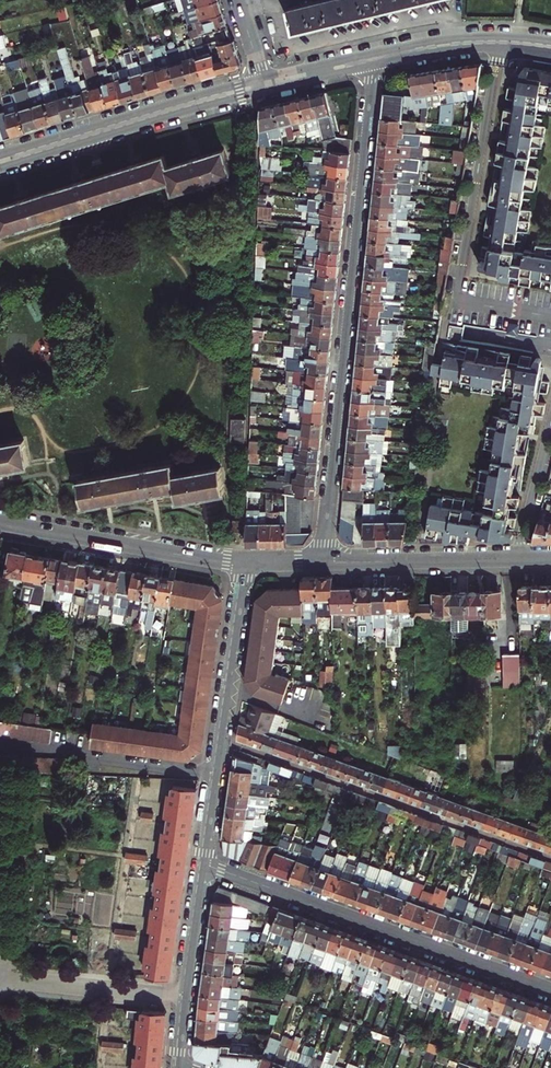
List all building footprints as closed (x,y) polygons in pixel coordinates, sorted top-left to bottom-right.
[(122,0),(124,9),(125,9),(138,5),(137,0),(122,0)] [(179,11),(185,10),(217,0),(176,0),(179,11)] [(223,12),(222,8),(219,0),(217,0),(185,10),(189,23),(192,22),(195,21),(223,12)] [(288,8),(294,31),(374,12),(424,0),(320,0),(288,8)] [(153,5),(154,10),(155,11),(168,8),(166,1),(153,5)] [(57,9),(60,20),(68,18),(65,7),(57,9)] [(223,12),(195,21),(197,28),(194,29),(189,31),(191,38),(208,32),(227,26),(226,21),(223,12)] [(211,75),(219,73),(211,45),(210,43),(211,42),(208,32),(191,38),(203,78),(211,75)] [(203,78),(191,38),(185,40),(186,44),(179,46),(190,81),(197,79),(203,78)] [(211,45),(219,73),(231,70),(238,68),(238,69),(242,62),(235,39),(232,40),(224,42),(223,42),(218,43),(211,45)] [(164,89),(150,45),(150,43),(144,45),(147,55),(140,57),(141,60),(151,93),(157,91),(164,89)] [(154,44),(150,45),(164,89),(170,87),(177,85),(166,51),(164,44),(155,47),(154,44)] [(88,112),(97,109),(87,79),(80,81),(79,76),(75,77),(66,46),(58,49),(66,75),(78,114),(88,112)] [(179,46),(166,51),(177,85),(184,83),(190,81),(179,46)] [(151,93),(141,60),(138,61),(139,64),(135,66),(134,62),(130,51),(129,51),(124,53),(137,97),(144,95),(151,93)] [(32,55),(34,63),(47,59),(45,52),(32,55)] [(137,97),(124,53),(119,54),(123,68),(116,70),(115,66),(112,67),(114,71),(123,101),(130,99),(137,97)] [(19,58),(21,66),(34,63),(32,55),(19,58)] [(103,107),(110,105),(99,70),(94,71),(89,56),(81,58),(87,79),(97,109),(103,107)] [(5,61),(8,69),(21,66),(19,58),(5,61)] [(123,101),(114,71),(108,73),(107,68),(99,70),(110,105),(116,103),(123,101)] [(480,72),(480,68),(469,70),(461,71),(466,101),(470,100),(471,104),(475,103),(480,72)] [(459,102),(466,101),(461,71),(454,72),(447,73),(448,84),(450,84),(452,95),(451,95),(453,106),(460,105),(459,102)] [(452,131),(452,125),(453,106),(451,95),(452,95),(450,84),(448,84),(447,73),(440,74),(434,75),(438,98),(446,97),(447,106),(440,108),(438,129),(452,131)] [(537,126),(540,107),(550,110),(550,78),(529,74),(521,76),(520,81),(514,80),(513,88),(512,93),(508,92),(506,104),(510,105),(508,115),(504,115),(499,140),(503,140),(505,127),(506,128),(503,147),(498,146),(496,163),(494,173),(501,174),(505,175),(502,194),(498,194),(494,193),(497,179),(493,179),(490,200),(488,212),(495,213),(499,213),(496,231),(492,230),(489,230),(490,220),(487,219),(486,222),(482,245),(490,247),(493,247),(492,257),(488,257),(482,256),(481,262),(489,263),(488,267),(483,266),(481,266),(481,267),(480,267),(480,268),(480,269),(480,270),(480,271),(481,272),(482,272),(483,273),(500,276),(498,285),(511,288),(513,278),(516,279),(523,280),(522,290),(532,292),(534,282),(548,285),(550,285),(550,250),(549,250),(549,247),(540,245),(538,256),(534,255),(529,254),(528,261),(517,259),(520,240),(529,242),(532,218),(523,216),(526,194),(536,196),(539,173),(530,171),(534,147),(543,149),(547,128),(537,126)] [(72,116),(78,114),(66,75),(53,79),(57,92),(65,118),(72,116)] [(438,98),(434,75),(429,76),(421,77),(423,89),(425,88),(427,100),(426,100),(428,111),(433,110),(431,99),(438,98)] [(41,86),(52,122),(59,120),(65,118),(57,92),(52,93),(47,76),(39,79),(41,86)] [(425,88),(423,89),(421,77),(414,79),(409,79),(413,100),(415,110),(421,109),(422,113),(421,119),(427,120),(428,111),(426,100),(427,100),(425,88)] [(33,128),(39,126),(28,90),(27,85),(14,89),(14,92),(26,130),(33,128)] [(28,90),(39,126),(46,124),(52,122),(41,86),(28,90)] [(310,91),(312,102),(315,101),(318,113),(316,113),(316,114),(319,125),(324,147),(330,148),(349,150),(350,134),(333,132),(328,134),(324,120),(330,118),(324,88),(315,90),(310,91)] [(3,103),(2,97),(0,91),(0,139),(13,135),(3,103)] [(304,92),(299,94),(304,116),(305,124),(311,122),(312,126),(319,125),(316,114),(316,113),(318,113),(315,101),(312,102),(310,91),(304,92)] [(20,133),(26,130),(14,92),(11,93),(13,100),(3,103),(13,135),(20,133)] [(292,95),(285,97),(288,108),(290,107),(293,118),(291,119),(294,131),(300,129),(297,118),(304,116),(299,94),(292,95)] [(288,108),(285,97),(278,99),(273,100),(278,122),(285,121),(288,132),(294,131),(291,119),(293,118),(290,107),(288,108)] [(409,111),(415,111),(415,110),(413,100),(383,97),(382,100),(409,103),(409,111)] [(267,125),(278,122),(273,100),(266,101),(260,103),(259,139),(267,140),(267,125)] [(409,111),(409,103),(382,100),(382,109),(404,110),(409,111)] [(404,110),(382,109),(380,123),(415,127),(416,127),(416,121),(403,119),(404,110)] [(414,139),(415,127),(380,123),(380,127),(379,135),(414,139)] [(461,144),(468,145),(470,132),(463,132),(461,144)] [(414,139),(379,135),(379,139),(378,148),(418,152),(419,139),(414,139)] [(460,156),(466,157),(468,145),(461,144),(460,156)] [(229,170),(222,146),(190,156),(166,163),(170,176),(173,187),(229,170)] [(330,154),(321,153),(320,159),(348,162),(348,155),(349,150),(330,148),(330,154)] [(418,152),(378,148),(377,151),(376,160),(420,165),(421,165),(422,152),(418,152)] [(166,163),(162,152),(130,162),(105,170),(113,194),(170,176),(166,163)] [(453,168),(457,168),(464,169),(466,157),(460,156),(454,155),(453,168)] [(347,167),(348,162),(320,159),(309,158),(308,164),(312,164),(318,165),(317,171),(346,174),(347,167)] [(419,176),(420,165),(376,160),(376,164),(375,172),(419,176)] [(462,181),(464,169),(457,168),(456,180),(462,181)] [(74,180),(49,188),(56,212),(113,194),(105,170),(74,180)] [(346,178),(346,174),(317,171),(311,170),(308,170),(307,182),(345,186),(346,178)] [(420,177),(419,176),(375,172),(375,175),(374,184),(413,188),(419,189),(420,177)] [(345,189),(345,186),(307,182),(306,187),(313,188),(313,195),(344,198),(345,189)] [(413,188),(374,184),(374,188),(373,196),(408,200),(411,200),(413,188)] [(18,197),(0,203),(0,230),(56,212),(49,188),(18,197)] [(272,191),(257,189),(257,202),(271,204),(272,191)] [(344,201),(344,198),(313,195),(309,194),(309,201),(298,200),(297,206),(315,208),(343,210),(344,201)] [(451,205),(458,205),(460,196),(453,195),(451,205)] [(408,200),(373,196),(373,200),(372,209),(410,213),(424,214),(424,209),(421,209),(421,206),(408,205),(408,200)] [(271,204),(257,202),(256,214),(276,216),(277,204),(271,204)] [(449,216),(457,217),(458,205),(451,205),(449,216)] [(343,214),(343,210),(315,208),(314,219),(342,222),(343,214)] [(410,219),(410,213),(372,209),(371,213),(371,221),(398,224),(398,218),(404,218),(410,219)] [(284,224),(283,229),(306,231),(341,234),(341,226),(342,222),(314,219),(311,219),(311,226),(284,224)] [(397,230),(398,224),(371,221),(370,225),(369,234),(410,238),(410,232),(401,231),(397,230)] [(340,238),(341,234),(306,231),(305,237),(311,237),(311,245),(339,248),(340,238)] [(420,239),(410,238),(369,234),(369,238),(368,246),(398,249),(398,242),(420,244),(420,239)] [(265,252),(266,240),(255,239),(255,251),(264,252),(265,252)] [(443,254),(451,254),(453,241),(445,241),(443,254)] [(339,251),(339,248),(311,245),(305,244),(304,256),(311,257),(338,260),(339,251)] [(410,250),(398,249),(368,246),(368,250),(367,258),(407,262),(408,262),(410,250)] [(255,251),(255,264),(263,265),(264,252),(255,251)] [(443,254),(441,254),(440,266),(449,266),(451,254),(443,254)] [(338,263),(338,260),(311,257),(311,262),(304,261),(304,269),(337,272),(338,263)] [(407,262),(367,258),(367,262),(366,270),(393,273),(393,268),(407,269),(407,262)] [(255,264),(254,277),(262,277),(263,265),(255,264)] [(449,266),(440,266),(439,277),(447,278),(449,266)] [(297,275),(296,281),(309,282),(336,284),(337,276),(337,272),(304,269),(303,276),(297,275)] [(409,275),(393,273),(366,270),(366,274),(365,283),(407,287),(409,275)] [(447,278),(439,277),(437,290),(445,291),(447,278)] [(305,286),(304,294),(307,294),(334,297),(335,288),(336,284),(309,282),(309,286),(305,286)] [(406,299),(407,287),(365,283),(364,286),(363,295),(394,298),(406,299)] [(443,303),(445,291),(437,290),(435,302),(443,303)] [(307,301),(292,300),(292,305),(333,310),(334,301),(334,297),(307,294),(307,301)] [(394,303),(394,298),(363,295),(363,299),(362,306),(400,310),(401,304),(394,303)] [(441,315),(443,303),(435,302),(434,314),(441,315)] [(292,311),(302,311),(302,319),(332,321),(333,313),(333,310),(292,305),(292,311)] [(362,311),(361,320),(388,322),(389,315),(400,316),(400,310),(362,306),(362,311)] [(439,323),(441,315),(434,314),(433,323),(439,323)] [(264,326),(264,319),(253,318),(253,325),(257,326),(264,326)] [(301,325),(294,324),(294,329),(331,333),(332,325),(332,321),(302,319),(301,325)] [(388,322),(361,320),(360,325),(360,332),(404,336),(404,330),(398,330),(399,323),(388,322)] [(510,331),(508,339),(442,327),(440,343),(534,359),(537,343),(516,340),(517,332),(510,331)] [(331,337),(331,333),(294,329),(293,342),(299,343),(330,346),(331,337)] [(430,339),(437,340),(438,330),(431,329),(430,339)] [(404,336),(360,332),(359,336),(358,344),(395,348),(395,341),(403,342),(404,336)] [(329,351),(330,346),(299,343),(299,349),(285,348),(285,350),(282,350),(281,353),(285,353),(328,358),(329,351)] [(395,348),(358,344),(358,349),(357,358),(393,361),(395,348)] [(537,419),(541,419),(548,421),(550,409),(543,408),(545,399),(550,400),(550,389),(546,388),(547,382),(549,373),(546,372),(547,369),(547,368),(546,367),(546,366),(545,365),(544,365),(543,365),(542,365),(541,365),(540,366),(539,367),(539,370),(534,369),(535,364),(524,362),(523,368),(513,366),(514,361),(487,356),(487,360),(498,362),(498,365),(478,362),(479,355),(442,348),(441,353),(450,355),(449,358),(444,357),(442,372),(440,382),(438,393),(448,394),(450,384),(472,387),(471,398),(493,402),(494,390),(514,394),(510,417),(500,415),(496,435),(487,434),(483,455),(493,457),(490,477),(480,475),(476,496),(486,497),(483,518),(463,514),(465,503),(440,498),(439,508),(430,507),(424,540),(434,541),(436,532),(442,533),(440,542),(440,543),(441,544),(442,545),(442,546),(443,546),(444,546),(445,546),(446,546),(447,546),(448,545),(449,544),(450,535),(453,536),(457,536),(456,545),(462,547),(467,547),(469,537),(514,545),(515,544),(515,543),(516,543),(516,541),(515,540),(515,539),(514,539),(514,538),(513,538),(507,537),(508,533),(514,534),(515,523),(509,522),(511,512),(517,513),(518,509),(519,501),(513,500),(509,499),(512,479),(517,479),(518,480),(515,494),(521,495),(524,475),(526,460),(523,459),(525,448),(528,448),(529,442),(530,438),(538,440),(540,430),(535,429),(537,419)] [(433,365),(435,353),(427,352),(426,364),(433,365)] [(328,363),(328,358),(285,353),(284,359),(301,361),(300,368),(308,368),(327,370),(328,363)] [(392,374),(393,361),(357,358),(357,362),(356,370),(392,374)] [(307,375),(308,368),(300,368),(298,367),(297,379),(301,380),(301,375),(307,375)] [(327,374),(327,370),(308,368),(307,375),(301,375),(301,380),(326,382),(327,374)] [(391,385),(392,374),(356,370),(355,374),(355,382),(388,385),(391,385)] [(440,382),(442,372),(432,370),(431,377),(430,381),(440,382)] [(297,379),(293,379),(292,392),(324,395),(325,387),(326,382),(301,380),(297,379)] [(388,385),(355,382),(354,385),(353,393),(383,396),(386,397),(388,385)] [(324,395),(292,392),(290,404),(323,407),(324,399),(324,395)] [(383,396),(353,393),(353,397),(352,407),(379,410),(380,404),(382,404),(383,396)] [(418,414),(424,415),(427,401),(417,400),(415,414),(418,414)] [(323,407),(290,404),(289,416),(322,419),(323,410),(323,407)] [(379,410),(352,407),(352,410),(351,418),(382,422),(383,410),(379,410)] [(424,415),(418,414),(416,425),(422,426),(424,415)] [(321,425),(322,419),(289,416),(288,429),(321,432),(321,425)] [(381,434),(382,422),(351,418),(351,422),(350,430),(381,434)] [(259,438),(260,426),(249,425),(249,437),(259,438)] [(414,437),(420,438),(422,426),(416,425),(414,437)] [(287,434),(287,441),(290,441),(320,444),(320,437),(321,432),(288,429),(277,428),(276,433),(287,434)] [(381,434),(350,430),(349,435),(348,443),(380,446),(380,441),(381,434)] [(0,466),(9,465),(29,461),(25,437),(0,442),(0,466)] [(420,438),(414,437),(412,450),(418,451),(420,438)] [(289,448),(292,448),(292,454),(318,457),(319,449),(320,444),(290,441),(289,448)] [(380,446),(348,443),(348,447),(347,456),(379,459),(379,452),(380,446)] [(258,451),(248,450),(248,459),(257,460),(258,451)] [(410,462),(416,463),(418,451),(412,450),(410,462)] [(318,462),(318,457),(292,454),(292,459),(286,459),(285,466),(291,466),(317,469),(318,462)] [(379,459),(347,456),(347,459),(346,468),(372,471),(378,471),(382,472),(383,460),(379,459)] [(174,473),(171,459),(125,469),(130,494),(153,490),(177,486),(174,473)] [(179,496),(203,492),(225,488),(220,464),(174,473),(177,486),(179,496)] [(276,471),(276,477),(316,481),(317,474),(317,469),(291,466),(290,472),(276,471)] [(372,471),(346,468),(345,473),(345,480),(383,484),(384,479),(377,478),(371,478),(372,471)] [(130,494),(125,469),(79,477),(84,502),(107,498),(130,494)] [(275,482),(285,483),(285,490),(315,493),(315,486),(316,481),(276,477),(275,482)] [(382,497),(383,484),(345,480),(344,486),(343,493),(362,495),(375,497),(382,497)] [(294,506),(295,502),(314,504),(314,498),(315,493),(285,490),(285,506),(294,506)] [(343,493),(342,507),(355,508),(354,510),(362,511),(362,495),(343,493)] [(375,497),(375,504),(375,506),(388,506),(388,498),(382,497),(375,497)] [(373,527),(375,527),(375,516),(375,506),(375,504),(370,504),(369,520),(362,520),(362,550),(370,550),(376,550),(375,539),(373,539),(373,527)] [(341,516),(353,523),(354,510),(355,508),(342,507),(341,516)] [(246,508),(245,542),(255,542),(260,542),(260,518),(253,518),(253,508),(246,508)] [(260,508),(260,518),(260,542),(268,542),(274,542),(274,531),(272,531),(273,508),(260,508)] [(287,542),(285,508),(273,508),(272,531),(274,531),(274,542),(282,542),(287,542)] [(353,523),(341,516),(340,525),(353,531),(353,523)] [(385,550),(388,550),(388,527),(388,516),(384,516),(384,520),(379,520),(379,516),(375,516),(375,527),(373,527),(373,539),(375,539),(376,550),(382,550),(385,550)] [(402,550),(408,516),(402,516),(402,520),(396,520),(397,528),(388,527),(388,550),(396,550),(402,550)] [(241,531),(242,520),(228,519),(227,530),(241,531)] [(352,540),(353,531),(340,525),(339,533),(352,540)] [(546,548),(550,528),(539,525),(533,548),(541,548),(546,548)] [(339,541),(347,550),(351,550),(352,540),(339,533),(339,541)] [(13,591),(23,593),(25,583),(29,560),(19,558),(11,556),(7,582),(14,583),(13,591)] [(37,561),(29,560),(25,583),(38,585),(29,631),(38,632),(44,600),(45,595),(51,564),(37,561)] [(105,613),(106,606),(115,607),(120,576),(113,575),(115,564),(112,563),(108,563),(107,574),(100,615),(98,624),(106,626),(108,614),(105,613)] [(57,610),(58,604),(58,601),(64,566),(58,565),(51,564),(45,595),(55,597),(54,602),(52,610),(57,610)] [(66,594),(76,596),(80,569),(74,568),(64,566),(58,601),(61,601),(62,597),(66,598),(66,594)] [(79,624),(84,625),(86,612),(93,571),(88,570),(80,569),(76,596),(74,607),(82,609),(79,624)] [(94,614),(100,615),(107,574),(102,573),(93,571),(86,612),(94,614)] [(114,612),(128,614),(134,579),(130,578),(120,576),(115,607),(114,612)] [(136,612),(137,603),(143,604),(147,581),(143,580),(134,579),(128,614),(132,615),(132,611),(136,612)] [(155,583),(147,581),(143,604),(142,613),(152,615),(151,618),(147,618),(144,634),(152,635),(156,611),(161,584),(155,583)] [(332,617),(332,615),(332,594),(332,583),(325,583),(316,584),(317,618),(317,626),(330,626),(329,617),(332,617)] [(156,611),(170,613),(170,610),(175,587),(169,586),(161,584),(156,611)] [(310,618),(317,618),(316,584),(309,584),(303,584),(303,592),(303,620),(303,628),(310,628),(310,618)] [(194,590),(175,587),(170,610),(198,614),(179,743),(93,729),(92,740),(89,751),(186,766),(200,755),(201,750),(203,737),(206,718),(208,704),(211,680),(215,659),(217,642),(219,627),(223,607),(219,601),(215,596),(214,594),(194,590)] [(534,627),(534,625),(534,591),(528,591),(520,591),(520,618),(527,618),(527,627),(534,627)] [(550,624),(550,591),(545,591),(534,591),(534,625),(550,624)] [(253,699),(282,710),(291,686),(274,681),(283,620),(303,620),(303,592),(295,592),(280,592),(271,592),(268,592),(263,596),(258,601),(257,606),(255,621),(254,632),(252,647),(250,659),(248,672),(246,684),(246,688),(253,699)] [(415,629),(415,623),(415,610),(414,593),(408,594),(400,594),(401,626),(412,626),(412,629),(415,629)] [(58,601),(58,604),(74,607),(76,596),(66,594),(66,598),(62,597),(61,601),(58,601)] [(358,615),(357,594),(346,594),(332,594),(332,615),(358,615)] [(373,632),(373,594),(368,594),(357,594),(358,615),(358,639),(363,639),(363,632),(368,632),(368,634),(373,634),(373,632)] [(373,632),(387,632),(386,594),(381,594),(373,594),(373,632)] [(401,653),(401,626),(400,594),(394,594),(386,594),(387,632),(388,653),(401,653)] [(497,598),(484,598),(484,599),(485,620),(494,620),(494,622),(503,622),(501,598),(497,598)] [(435,599),(435,610),(415,610),(415,623),(443,622),(443,621),(452,621),(451,600),(451,599),(439,599),(435,599)] [(461,599),(451,600),(452,621),(452,636),(468,636),(468,622),(468,599),(461,599)] [(468,599),(468,622),(485,621),(485,620),(484,599),(477,599),(468,599)] [(106,606),(105,613),(108,614),(113,615),(114,612),(115,607),(106,606)] [(150,646),(164,648),(166,638),(152,635),(150,646)] [(521,677),(521,661),(521,645),(504,645),(504,677),(521,677)] [(333,686),(333,670),(319,669),(319,686),(333,686)] [(242,725),(241,730),(268,739),(275,742),(277,735),(282,722),(255,712),(251,725),(243,722),(242,725)] [(81,721),(78,738),(92,740),(93,729),(95,723),(81,721)] [(58,734),(51,733),(35,730),(21,728),(3,725),(2,739),(56,749),(58,734)] [(250,750),(263,754),(268,739),(241,730),(240,729),(238,745),(250,750)] [(282,745),(284,738),(277,735),(275,742),(279,743),(282,745)] [(301,752),(304,745),(284,738),(282,745),(290,747),(301,752)] [(268,756),(274,758),(279,743),(275,742),(268,739),(263,754),(268,756)] [(290,747),(282,745),(279,743),(274,758),(279,760),(286,762),(290,747)] [(292,765),(298,767),(303,752),(301,752),(290,747),(286,762),(292,765)] [(310,771),(315,756),(303,752),(298,767),(304,769),(310,771)] [(320,775),(325,760),(315,756),(310,771),(315,773),(320,775)] [(235,762),(252,768),(254,763),(237,757),(235,762)] [(56,762),(0,759),(0,775),(19,776),(53,778),(56,778),(56,762)] [(333,780),(338,765),(325,760),(320,775),(327,777),(333,780)] [(235,762),(233,773),(231,786),(259,791),(262,772),(258,771),(252,768),(235,762)] [(516,773),(516,763),(499,763),(499,773),(516,773)] [(258,771),(262,772),(268,774),(270,769),(260,765),(258,771)] [(345,784),(350,769),(338,765),(333,780),(340,782),(345,784)] [(280,778),(281,773),(270,769),(268,774),(280,778)] [(351,786),(358,789),(363,774),(353,770),(350,769),(345,784),(351,786)] [(292,783),(294,777),(281,773),(280,778),(292,783)] [(364,791),(371,793),(376,779),(363,774),(358,789),(361,790),(364,791)] [(294,777),(292,783),(303,787),(305,781),(294,777)] [(384,798),(388,783),(385,782),(376,779),(371,793),(378,796),(384,798)] [(315,791),(317,785),(305,781),(303,787),(315,791)] [(396,802),(401,788),(388,783),(384,798),(391,800),(396,802)] [(327,795),(329,790),(317,785),(315,791),(318,792),(325,795),(327,795)] [(259,791),(231,786),(230,791),(229,798),(266,804),(267,798),(277,800),(278,794),(259,791)] [(403,805),(410,807),(415,792),(401,788),(396,802),(403,805)] [(339,800),(341,794),(329,790),(327,795),(335,798),(339,800)] [(325,795),(318,792),(317,800),(323,801),(325,795)] [(416,809),(422,812),(427,797),(415,792),(410,807),(416,809)] [(167,821),(169,822),(169,830),(191,833),(194,812),(197,796),(173,793),(172,801),(169,801),(167,821)] [(346,802),(352,804),(354,799),(346,796),(341,794),(339,800),(346,802)] [(428,814),(435,816),(440,802),(427,797),(422,812),(428,814)] [(269,804),(266,804),(229,798),(229,803),(227,810),(268,816),(269,812),(268,812),(269,804)] [(339,800),(335,798),(333,805),(343,809),(344,807),(346,802),(339,800)] [(365,809),(368,804),(354,799),(352,804),(357,806),(365,809)] [(312,811),(319,812),(323,801),(317,800),(312,811)] [(352,804),(346,802),(344,807),(355,811),(357,806),(352,804)] [(441,818),(448,821),(452,806),(440,802),(435,816),(441,818)] [(365,809),(368,810),(378,814),(380,808),(368,804),(365,809)] [(365,809),(357,806),(355,811),(366,815),(368,810),(365,809)] [(466,811),(452,806),(448,821),(454,823),(461,826),(466,811)] [(391,818),(393,813),(380,808),(378,814),(389,818),(391,818)] [(268,816),(227,810),(227,814),(226,822),(256,826),(266,827),(268,816)] [(466,828),(473,830),(478,815),(466,811),(461,826),(466,828)] [(404,823),(406,817),(393,813),(391,818),(400,822),(404,823)] [(480,833),(486,835),(491,820),(486,818),(478,815),(473,830),(480,833)] [(416,827),(418,822),(406,817),(404,823),(411,826),(416,827)] [(400,822),(391,818),(389,818),(388,823),(399,827),(400,822)] [(153,820),(142,819),(141,827),(152,828),(153,820)] [(495,838),(498,839),(504,824),(491,820),(486,835),(495,838)] [(255,833),(256,826),(226,822),(225,825),(224,832),(262,838),(263,835),(255,833)] [(416,827),(423,830),(429,832),(431,827),(418,822),(416,827)] [(514,845),(524,849),(529,834),(504,824),(498,839),(514,845)] [(429,832),(433,833),(441,836),(443,831),(431,827),(429,832)] [(189,849),(191,833),(169,830),(168,839),(164,838),(161,861),(164,861),(163,868),(186,871),(189,849)] [(441,836),(445,837),(454,841),(457,836),(450,833),(443,831),(441,836)] [(262,842),(262,838),(224,832),(223,837),(222,844),(253,849),(254,840),(262,842)] [(530,851),(536,853),(542,838),(529,834),(524,849),(530,851)] [(456,841),(466,845),(467,846),(469,840),(457,836),(454,841),(456,841)] [(550,853),(550,841),(547,840),(542,838),(536,853),(541,855),(549,858),(550,853)] [(480,850),(482,845),(469,840),(467,846),(477,849),(480,850)] [(293,848),(282,843),(278,852),(269,877),(276,880),(280,881),(290,854),(292,850),(293,848)] [(278,852),(253,849),(222,844),(220,856),(223,860),(267,876),(269,877),(278,852)] [(480,850),(489,853),(492,855),(494,849),(482,845),(480,850)] [(492,855),(501,858),(505,859),(507,854),(494,849),(492,855)] [(290,854),(301,859),(303,854),(292,850),(290,854)] [(316,851),(314,855),(302,889),(309,892),(313,893),(325,860),(327,855),(316,851)] [(301,859),(291,885),(298,888),(302,889),(314,855),(304,852),(303,854),(301,859)] [(291,885),(301,859),(290,854),(280,881),(286,883),(291,885)] [(518,864),(520,858),(507,854),(505,859),(512,862),(518,864)] [(518,864),(522,865),(531,868),(532,863),(520,858),(518,864)] [(324,897),(336,864),(325,860),(313,893),(320,896),(324,897)] [(337,860),(336,864),(324,897),(331,900),(335,901),(347,868),(349,864),(337,860)] [(518,864),(512,862),(509,869),(520,873),(522,865),(518,864)] [(531,868),(532,869),(544,873),(546,867),(532,863),(531,868)] [(352,907),(357,909),(371,870),(360,866),(358,872),(346,905),(352,907)] [(163,868),(163,877),(159,876),(156,898),(159,898),(158,907),(181,909),(184,887),(186,871),(163,868)] [(358,872),(347,868),(335,901),(341,903),(346,905),(358,872)] [(368,913),(382,874),(371,870),(357,909),(362,911),(368,913)] [(382,872),(382,874),(368,913),(375,916),(379,917),(394,877),(382,872)] [(390,921),(404,880),(400,879),(401,875),(395,873),(394,877),(379,917),(385,919),(390,921)] [(404,880),(390,921),(396,923),(401,925),(415,884),(404,880)] [(426,888),(415,884),(401,925),(407,927),(412,929),(423,897),(426,888)] [(241,912),(243,912),(247,914),(265,920),(268,911),(220,893),(215,896),(214,907),(241,912)] [(517,967),(522,969),(540,916),(547,897),(537,893),(522,935),(521,939),(511,965),(517,967)] [(423,897),(412,929),(418,931),(423,933),(434,901),(423,897)] [(435,899),(434,901),(423,933),(429,935),(434,937),(446,903),(435,899)] [(452,901),(451,905),(446,903),(434,937),(442,940),(445,941),(458,904),(452,901)] [(452,943),(456,945),(469,908),(458,904),(445,941),(452,943)] [(158,907),(157,916),(153,915),(151,936),(154,936),(153,945),(176,948),(179,925),(181,909),(158,907)] [(243,912),(241,912),(214,907),(213,912),(212,919),(241,924),(243,912)] [(469,908),(456,945),(463,947),(468,949),(480,915),(472,912),(473,909),(469,908)] [(280,915),(272,912),(267,927),(274,930),(280,915)] [(268,946),(280,950),(292,920),(287,918),(280,915),(274,930),(271,939),(268,946)] [(474,951),(478,953),(491,919),(480,915),(468,949),(474,951)] [(540,916),(522,969),(529,971),(533,973),(542,946),(536,944),(538,939),(545,918),(540,916)] [(212,925),(211,931),(239,935),(251,937),(252,931),(241,929),(241,924),(212,919),(212,925)] [(491,919),(478,953),(485,955),(489,957),(502,923),(491,919)] [(288,962),(289,958),(302,923),(297,921),(292,920),(280,950),(278,958),(288,962)] [(502,921),(502,923),(489,957),(496,959),(500,961),(509,935),(511,930),(513,925),(502,921)] [(301,962),(314,927),(310,926),(302,923),(289,958),(301,962)] [(312,966),(313,964),(315,958),(325,932),(320,930),(314,927),(301,962),(312,966)] [(522,935),(511,930),(509,935),(521,939),(522,935)] [(230,945),(238,947),(239,935),(211,931),(210,936),(209,943),(230,945)] [(315,958),(326,962),(336,936),(332,934),(325,932),(315,958)] [(511,965),(521,939),(509,935),(500,961),(506,963),(511,965)] [(343,938),(336,936),(326,962),(337,966),(347,940),(343,938)] [(347,940),(337,966),(348,970),(358,943),(353,942),(347,940)] [(542,946),(533,973),(539,975),(544,977),(550,957),(550,941),(550,944),(549,948),(542,946)] [(209,947),(208,954),(229,957),(230,945),(209,943),(209,947)] [(365,946),(358,943),(348,970),(359,974),(368,947),(365,946)] [(174,961),(176,948),(153,945),(152,952),(148,952),(146,974),(149,974),(148,984),(170,986),(174,961)] [(237,958),(238,947),(230,945),(229,957),(237,958)] [(359,974),(370,978),(380,951),(376,950),(368,947),(359,974)] [(375,980),(381,983),(391,955),(388,954),(380,951),(370,978),(369,980),(365,993),(369,994),(372,987),(375,980)] [(235,970),(237,958),(229,957),(208,954),(208,958),(207,966),(235,970)] [(390,992),(392,986),(401,959),(398,958),(391,955),(381,983),(379,987),(386,990),(383,997),(387,999),(390,992)] [(315,958),(313,964),(324,969),(326,962),(315,958)] [(392,986),(403,990),(413,963),(408,961),(401,959),(392,986)] [(326,962),(324,969),(335,973),(337,966),(326,962)] [(403,990),(414,994),(424,967),(419,965),(413,963),(403,990)] [(206,978),(234,982),(235,970),(207,966),(206,971),(206,978)] [(337,966),(335,973),(346,977),(348,970),(337,966)] [(424,967),(414,994),(425,998),(435,971),(430,969),(424,967)] [(348,970),(346,977),(356,981),(359,974),(348,970)] [(442,973),(435,971),(425,998),(436,1002),(446,975),(442,973)] [(267,986),(271,974),(263,973),(262,985),(267,986)] [(370,978),(359,974),(356,981),(363,983),(365,979),(369,980),(370,978)] [(452,977),(446,975),(436,1002),(446,1006),(456,979),(452,977)] [(234,982),(206,978),(205,983),(204,989),(233,993),(234,982)] [(369,980),(365,979),(363,983),(360,991),(365,993),(369,980)] [(464,981),(456,979),(446,1006),(458,1010),(468,983),(464,981)] [(378,989),(379,987),(381,983),(375,980),(372,987),(378,989)] [(463,1030),(467,1020),(479,987),(475,985),(468,983),(458,1010),(456,1014),(452,1026),(463,1030)] [(403,990),(392,986),(390,992),(401,996),(401,995),(403,990)] [(478,1022),(479,1018),(489,990),(485,989),(479,987),(467,1020),(463,1030),(467,1031),(471,1021),(477,1024),(478,1022)] [(233,993),(204,989),(204,993),(203,1000),(238,1005),(239,994),(237,993),(233,993)] [(414,994),(403,990),(401,995),(412,999),(412,998),(414,994)] [(479,1018),(490,1021),(500,994),(495,993),(489,990),(479,1018)] [(423,1002),(425,998),(414,994),(412,998),(419,1001),(423,1002)] [(500,994),(490,1021),(501,1026),(503,1022),(511,998),(507,997),(500,994)] [(436,1002),(425,998),(423,1002),(434,1006),(436,1002)] [(511,998),(503,1022),(501,1026),(500,1030),(495,1042),(506,1046),(511,1034),(512,1029),(522,1002),(517,1001),(511,998)] [(243,1005),(238,1005),(203,1000),(202,1005),(201,1013),(239,1017),(240,1013),(238,1013),(238,1010),(242,1010),(243,1005)] [(434,1006),(433,1010),(443,1014),(445,1010),(446,1006),(436,1002),(434,1006)] [(522,1002),(512,1029),(523,1033),(533,1006),(529,1005),(522,1002)] [(456,1014),(458,1010),(446,1006),(445,1010),(456,1014)] [(540,1009),(533,1006),(523,1033),(522,1037),(516,1052),(527,1056),(528,1055),(544,1010),(540,1009)] [(165,1026),(167,1011),(143,1009),(143,1018),(139,1018),(137,1039),(141,1039),(140,1047),(163,1049),(165,1026)] [(545,1041),(550,1025),(550,1013),(544,1010),(528,1055),(539,1060),(543,1048),(544,1045),(545,1041)] [(238,1029),(239,1017),(201,1013),(201,1017),(200,1024),(238,1029)] [(479,1018),(478,1022),(489,1026),(490,1021),(479,1018)] [(500,1030),(501,1026),(490,1021),(489,1026),(500,1030)] [(238,1029),(200,1024),(199,1030),(199,1036),(233,1039),(237,1040),(240,1040),(240,1035),(237,1035),(238,1029)] [(198,1041),(197,1048),(232,1051),(233,1039),(199,1036),(198,1041)] [(397,1040),(386,1036),(384,1042),(395,1046),(397,1040)] [(382,1047),(384,1042),(373,1037),(371,1042),(382,1047)] [(393,1050),(395,1046),(384,1042),(382,1047),(382,1048),(393,1052),(393,1050)] [(288,1060),(291,1061),(295,1048),(284,1044),(281,1053),(286,1055),(289,1056),(288,1060)] [(395,1046),(393,1050),(404,1054),(406,1050),(395,1046)] [(140,1056),(136,1055),(134,1067),(161,1067),(162,1063),(163,1049),(140,1047),(140,1056)] [(298,1060),(302,1049),(296,1047),(295,1048),(291,1061),(294,1062),(295,1059),(298,1060)] [(234,1051),(232,1051),(197,1048),(197,1053),(196,1057),(199,1062),(216,1067),(218,1067),(219,1054),(234,1056),(234,1051)] [(269,1053),(267,1056),(278,1060),(281,1053),(273,1050),(271,1054),(269,1053)] [(406,1050),(404,1054),(415,1058),(417,1054),(406,1050)] [(246,1056),(242,1056),(243,1052),(234,1051),(234,1056),(219,1054),(218,1067),(245,1067),(246,1056)] [(246,1056),(245,1067),(263,1067),(265,1061),(256,1057),(257,1053),(243,1052),(242,1056),(246,1056)] [(278,1060),(289,1065),(291,1061),(288,1060),(289,1056),(286,1055),(281,1053),(278,1060)] [(263,1067),(276,1067),(278,1060),(267,1056),(265,1061),(263,1067)] [(289,1065),(299,1067),(300,1067),(302,1061),(298,1060),(295,1059),(294,1062),(291,1061),(289,1065)]
